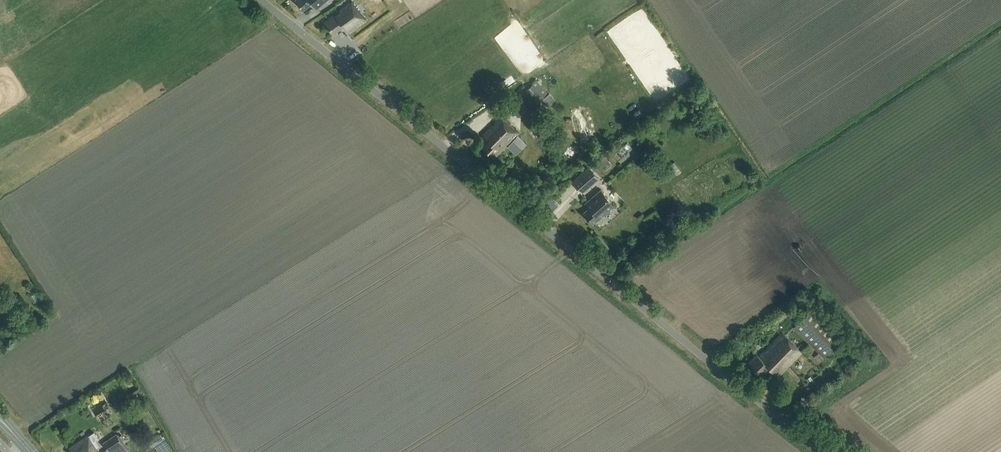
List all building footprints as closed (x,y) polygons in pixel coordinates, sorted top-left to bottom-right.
[(293,1),(301,11),(310,4),(311,5),(313,3),(316,8),(326,0),(295,0),(293,1)] [(346,34),(364,20),(350,1),(335,12),(336,14),(333,17),(332,15),(322,22),(332,35),(342,28),(346,34)] [(548,93),(536,80),(527,89),(539,102),(548,93)] [(515,92),(505,102),(518,117),(528,107),(515,92)] [(492,157),(517,131),(500,115),(480,135),(486,141),(481,146),(492,157)] [(604,156),(597,162),(601,167),(609,160),(604,156)] [(674,162),(669,166),(676,175),(681,171),(674,162)] [(571,181),(582,193),(599,178),(588,166),(571,181)] [(590,224),(611,206),(598,190),(583,204),(587,208),(581,213),(590,224)] [(811,309),(793,327),(820,353),(816,358),(820,362),(824,357),(826,359),(843,341),(811,309)] [(776,377),(800,352),(780,333),(756,357),(754,355),(746,363),(758,376),(766,368),(776,377)] [(129,394),(135,404),(145,398),(139,388),(129,394)] [(94,409),(96,415),(109,410),(107,404),(94,409)] [(95,449),(94,447),(91,443),(94,441),(96,440),(96,439),(98,438),(94,432),(81,441),(69,449),(71,451),(98,451),(95,449)] [(103,442),(109,451),(125,451),(127,450),(116,433),(103,442)]
